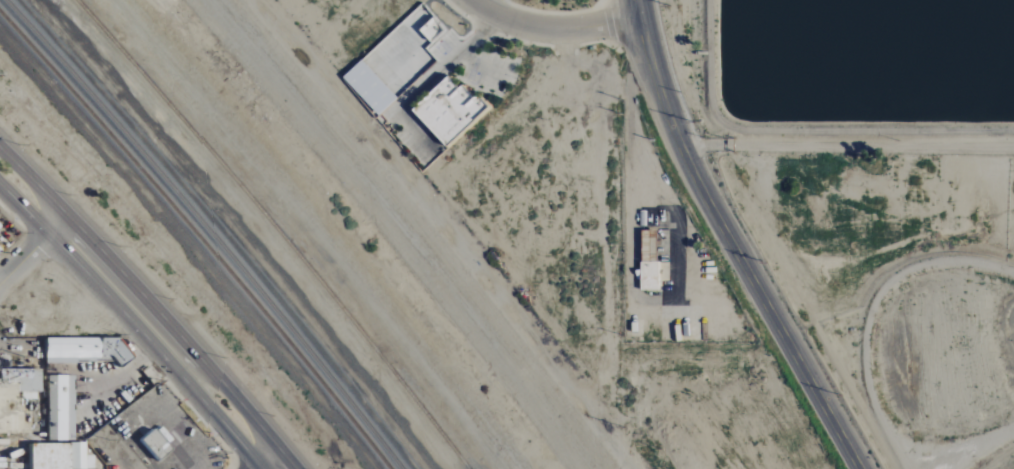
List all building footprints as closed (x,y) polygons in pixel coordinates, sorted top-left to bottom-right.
[(445,147),(485,111),(451,73),(410,109),(445,147)] [(640,230),(642,291),(658,290),(656,230),(640,230)] [(43,358),(117,359),(123,359),(124,338),(43,338),(43,358)] [(45,440),(73,441),(74,376),(47,375),(45,440)] [(19,432),(18,411),(12,411),(11,385),(0,386),(0,432),(19,432)] [(169,449),(150,428),(137,440),(155,461),(169,449)] [(26,468),(92,468),(92,456),(84,456),(84,443),(26,443),(26,468)]
